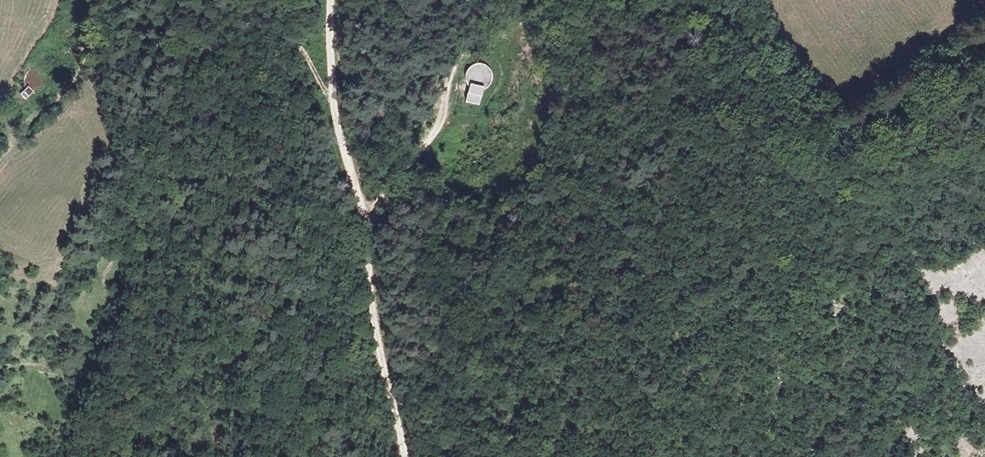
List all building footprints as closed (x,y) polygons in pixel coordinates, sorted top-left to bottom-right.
[(471,65),(468,68),(466,73),(466,77),(468,82),(470,85),(474,88),(478,89),(483,89),(487,87),(490,84),(493,81),(493,76),(493,72),(491,68),(488,65),(484,63),(480,62),(475,63),(471,65)] [(22,82),(26,85),(20,96),(27,100),(32,91),(41,95),(49,82),(28,71),(22,82)] [(469,92),(466,101),(479,105),(481,95),(483,89),(478,89),(474,88),(470,85),(469,92)]
